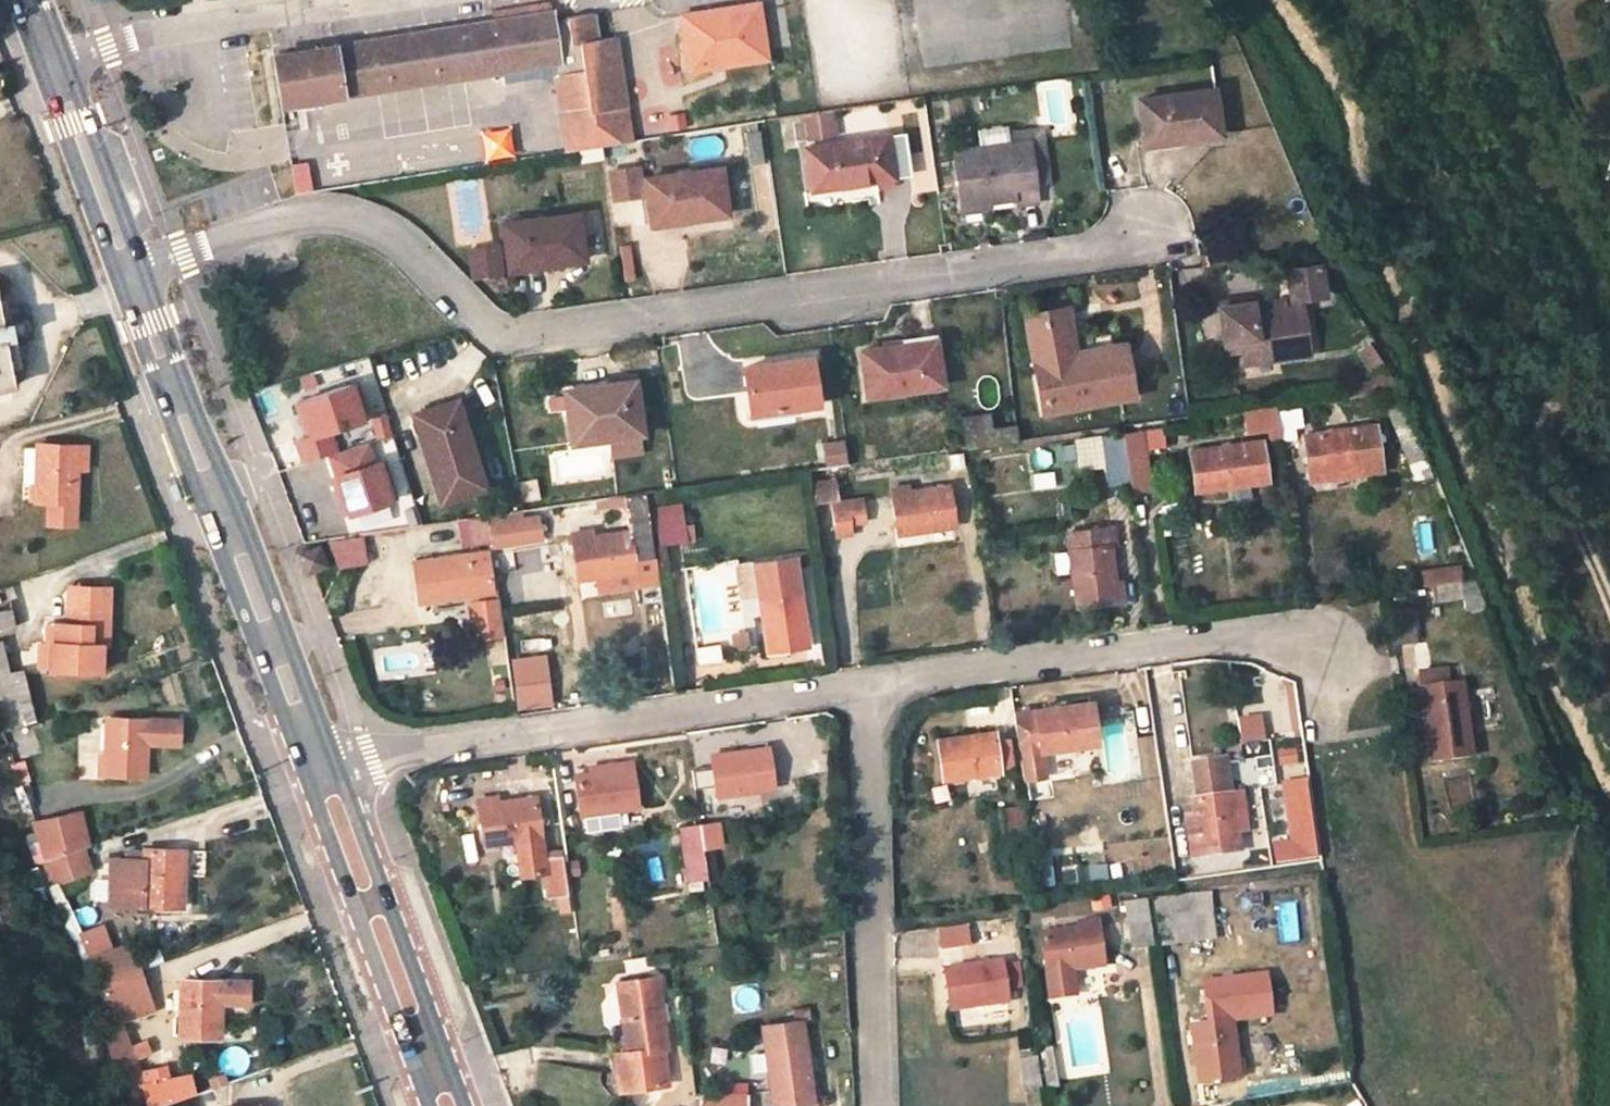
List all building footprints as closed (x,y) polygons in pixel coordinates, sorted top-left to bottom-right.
[(924,59),(1030,47),(1025,0),(917,0),(924,59)] [(550,1),(493,10),(495,21),(552,13),(550,1)] [(761,5),(683,17),(692,73),(770,61),(761,5)] [(559,62),(561,74),(555,75),(560,109),(590,105),(590,111),(625,105),(615,36),(599,38),(594,11),(567,15),(568,17),(553,19),(559,62)] [(552,13),(495,21),(503,71),(559,62),(553,19),(552,13)] [(503,71),(495,21),(274,55),(282,105),(503,71)] [(1213,88),(1139,99),(1146,146),(1220,135),(1213,88)] [(590,105),(560,109),(566,149),(630,139),(625,105),(590,111),(590,105)] [(833,116),(804,119),(806,139),(835,136),(833,116)] [(975,126),(975,140),(1006,140),(1006,126),(975,126)] [(1010,143),(956,151),(963,205),(989,201),(1015,198),(1036,195),(1035,184),(1049,182),(1042,129),(1008,133),(1010,143)] [(758,131),(745,132),(750,163),(763,162),(758,131)] [(888,135),(806,147),(812,189),(894,177),(888,135)] [(292,189),(307,190),(307,161),(293,161),(292,189)] [(720,168),(646,178),(652,223),(726,214),(720,168)] [(932,169),(909,173),(912,194),(935,191),(932,169)] [(52,194),(45,197),(51,214),(58,211),(52,194)] [(1036,195),(1015,198),(1016,203),(1037,200),(1036,195)] [(1100,204),(1090,200),(1087,209),(1097,213),(1100,204)] [(989,201),(963,205),(964,211),(990,207),(989,201)] [(578,213),(503,224),(510,270),(584,259),(578,213)] [(632,275),(628,242),(616,243),(620,277),(632,275)] [(1321,264),(1290,268),(1295,299),(1325,295),(1321,264)] [(16,387),(8,340),(14,339),(11,322),(5,322),(0,295),(0,390),(16,387)] [(1284,300),(1273,302),(1275,314),(1286,312),(1286,310),(1284,300)] [(1237,304),(1218,307),(1224,352),(1241,350),(1243,363),(1308,354),(1301,308),(1286,310),(1286,312),(1275,314),(1255,317),(1254,307),(1237,309),(1237,304)] [(1063,307),(1025,315),(1028,327),(1066,318),(1063,307)] [(1066,318),(1028,327),(1044,412),(1132,395),(1123,344),(1073,353),(1066,318)] [(935,340),(860,350),(867,395),(941,385),(935,340)] [(1364,371),(1379,361),(1366,342),(1351,352),(1364,371)] [(810,357),(744,366),(750,413),(817,403),(810,357)] [(824,358),(819,359),(825,399),(830,398),(824,358)] [(606,388),(565,394),(572,442),(642,432),(634,379),(606,383),(606,388)] [(1371,382),(1352,384),(1353,391),(1372,388),(1371,382)] [(293,440),(301,462),(332,451),(325,432),(361,419),(348,384),(295,403),(306,436),(293,440)] [(1399,393),(1382,395),(1416,478),(1434,475),(1399,393)] [(457,399),(412,413),(440,501),(485,488),(457,399)] [(1243,440),(1277,434),(1272,403),(1238,409),(1243,440)] [(1299,407),(1277,411),(1281,439),(1295,437),(1294,427),(1302,426),(1299,407)] [(989,414),(962,418),(965,448),(993,443),(991,429),(989,414)] [(1374,424),(1303,434),(1309,479),(1380,469),(1374,424)] [(1015,425),(991,429),(993,443),(1017,440),(1015,425)] [(1163,427),(1122,433),(1126,465),(1145,462),(1144,450),(1166,447),(1163,427)] [(1122,433),(1091,438),(1094,466),(1104,466),(1107,485),(1129,483),(1126,465),(1122,433)] [(374,443),(379,458),(395,454),(390,438),(374,443)] [(1091,438),(1075,440),(1080,469),(1094,466),(1091,438)] [(844,440),(825,442),(829,467),(848,464),(844,440)] [(1260,441),(1191,450),(1197,490),(1266,480),(1260,441)] [(320,459),(340,519),(388,503),(368,443),(320,459)] [(85,446),(36,444),(35,484),(35,500),(46,500),(46,523),(73,523),(74,469),(84,469),(85,446)] [(963,457),(948,459),(950,468),(964,466),(963,457)] [(813,504),(830,501),(835,534),(854,532),(853,522),(867,520),(863,497),(839,500),(836,476),(809,479),(813,504)] [(798,480),(784,482),(786,496),(800,494),(798,480)] [(35,484),(28,483),(27,500),(35,500),(35,484)] [(909,485),(893,487),(894,494),(910,492),(909,485)] [(910,492),(894,494),(899,532),(954,524),(948,487),(910,492)] [(633,559),(653,556),(644,494),(624,497),(625,506),(629,532),(633,559)] [(625,506),(624,497),(597,501),(598,510),(625,506)] [(681,503),(653,508),(658,544),(686,541),(681,503)] [(521,513),(486,518),(490,544),(490,545),(541,538),(538,519),(522,521),(521,513)] [(490,544),(486,518),(457,523),(460,548),(490,544)] [(1113,526),(1107,527),(1109,543),(1115,542),(1113,526)] [(1107,527),(1067,532),(1078,606),(1117,600),(1109,543),(1107,527)] [(629,532),(573,540),(578,580),(598,577),(635,572),(633,559),(629,532)] [(362,537),(327,543),(337,567),(367,562),(362,537)] [(319,545),(299,553),(306,573),(326,565),(319,545)] [(487,551),(413,563),(419,602),(493,592),(487,551)] [(635,572),(598,577),(600,591),(657,583),(653,556),(633,559),(635,572)] [(755,564),(759,598),(767,651),(807,644),(797,558),(755,564)] [(1460,563),(1430,568),(1431,582),(1463,577),(1460,563)] [(1430,568),(1420,570),(1421,584),(1425,583),(1431,582),(1430,568)] [(1463,577),(1431,582),(1434,600),(1462,596),(1464,607),(1483,605),(1476,576),(1463,577)] [(1431,582),(1425,583),(1427,601),(1434,600),(1431,582)] [(0,587),(0,629),(14,627),(4,585),(0,587)] [(109,588),(69,587),(68,622),(56,621),(55,641),(50,641),(49,667),(100,669),(101,643),(107,643),(109,588)] [(499,598),(469,602),(474,639),(504,634),(499,598)] [(1410,607),(1387,610),(1391,642),(1415,639),(1410,607)] [(56,621),(40,621),(37,667),(49,667),(50,641),(55,641),(56,621)] [(742,627),(725,633),(732,652),(748,647),(742,627)] [(0,658),(0,728),(1,731),(36,718),(23,667),(9,670),(5,657),(0,658)] [(516,685),(548,681),(545,657),(513,661),(516,685)] [(1444,668),(1417,671),(1429,759),(1470,752),(1459,682),(1446,684),(1444,668)] [(515,685),(518,705),(550,701),(548,681),(516,685),(515,685)] [(1091,701),(1034,708),(1039,749),(1045,748),(1096,741),(1091,701)] [(1034,708),(1015,710),(1021,751),(1039,749),(1034,708)] [(1261,715),(1239,719),(1242,743),(1264,740),(1261,715)] [(104,773),(144,775),(146,743),(178,745),(179,721),(147,720),(106,718),(104,773)] [(995,731),(938,739),(943,778),(999,770),(995,731)] [(735,742),(724,744),(725,752),(737,750),(735,742)] [(725,752),(712,754),(718,796),(774,787),(768,746),(737,750),(725,752)] [(1039,749),(1021,751),(1024,777),(1048,774),(1045,748),(1039,749)] [(1295,748),(1274,751),(1276,762),(1297,759),(1295,748)] [(1269,756),(1257,758),(1258,765),(1271,764),(1269,756)] [(1193,813),(1184,814),(1190,855),(1237,849),(1235,833),(1231,795),(1226,757),(1193,761),(1197,797),(1191,798),(1193,813)] [(602,770),(632,766),(631,760),(590,765),(591,771),(602,770)] [(591,771),(576,773),(582,816),(585,815),(587,833),(616,829),(620,824),(618,810),(638,807),(632,766),(602,770),(591,771)] [(1301,806),(1310,804),(1306,780),(1283,783),(1291,841),(1305,839),(1301,806)] [(1235,833),(1247,831),(1242,794),(1231,795),(1235,833)] [(497,795),(477,799),(478,806),(498,803),(497,795)] [(498,803),(478,806),(484,845),(515,841),(520,876),(542,873),(546,899),(557,897),(559,914),(571,912),(562,856),(543,859),(534,797),(503,801),(503,802),(498,803)] [(1291,841),(1273,843),(1276,863),(1317,857),(1310,804),(1301,806),(1305,839),(1291,841)] [(1021,808),(999,810),(1003,845),(1025,842),(1021,808)] [(78,812),(42,822),(55,858),(86,846),(78,812)] [(42,822),(36,823),(45,859),(55,858),(42,822)] [(719,822),(700,825),(703,847),(715,845),(722,844),(719,822)] [(700,825),(678,828),(685,880),(701,878),(700,871),(706,870),(703,847),(700,825)] [(715,845),(703,847),(706,870),(708,885),(720,884),(715,845)] [(142,860),(113,860),(112,903),(182,904),(184,848),(143,847),(142,860)] [(1210,892),(1159,896),(1163,942),(1214,938),(1210,892)] [(1146,899),(1125,902),(1132,948),(1153,945),(1146,899)] [(1098,924),(1041,932),(1047,973),(1103,965),(1098,924)] [(966,927),(940,931),(942,947),(969,943),(966,927)] [(577,936),(570,937),(573,953),(579,952),(577,936)] [(133,954),(117,959),(120,967),(115,969),(117,975),(138,967),(133,954)] [(1001,961),(945,969),(950,1007),(1006,1000),(1001,961)] [(138,967),(117,975),(101,981),(110,1003),(146,990),(138,967)] [(1272,1014),(1267,972),(1203,980),(1208,1023),(1231,1020),(1272,1014)] [(627,1054),(614,1056),(619,1090),(666,1084),(662,1049),(665,1048),(655,978),(617,983),(627,1054)] [(221,980),(181,979),(178,1035),(219,1036),(220,1000),(248,1001),(248,981),(221,980)] [(152,1008),(146,990),(110,1003),(114,1015),(136,1073),(140,1086),(172,1079),(163,1044),(130,1049),(120,1020),(152,1008)] [(114,1015),(98,1019),(118,1076),(136,1073),(114,1015)] [(801,1020),(763,1027),(773,1105),(811,1099),(801,1020)] [(1208,1023),(1191,1025),(1199,1081),(1238,1076),(1231,1020),(1208,1023)] [(244,1074),(246,1047),(222,1045),(220,1072),(244,1074)] [(1058,1047),(1039,1050),(1041,1061),(1052,1059),(1059,1058),(1058,1047)] [(1036,1057),(1020,1059),(1025,1090),(1040,1087),(1036,1057)] [(1052,1059),(1041,1061),(1044,1087),(1056,1085),(1052,1059)] [(140,1086),(146,1100),(148,1105),(158,1105),(195,1092),(189,1075),(172,1079),(140,1086)] [(747,1082),(712,1081),(713,1092),(747,1093),(747,1082)] [(140,1086),(129,1089),(134,1103),(146,1100),(140,1086)] [(699,1092),(699,1105),(747,1105),(747,1093),(713,1092),(699,1092)]
